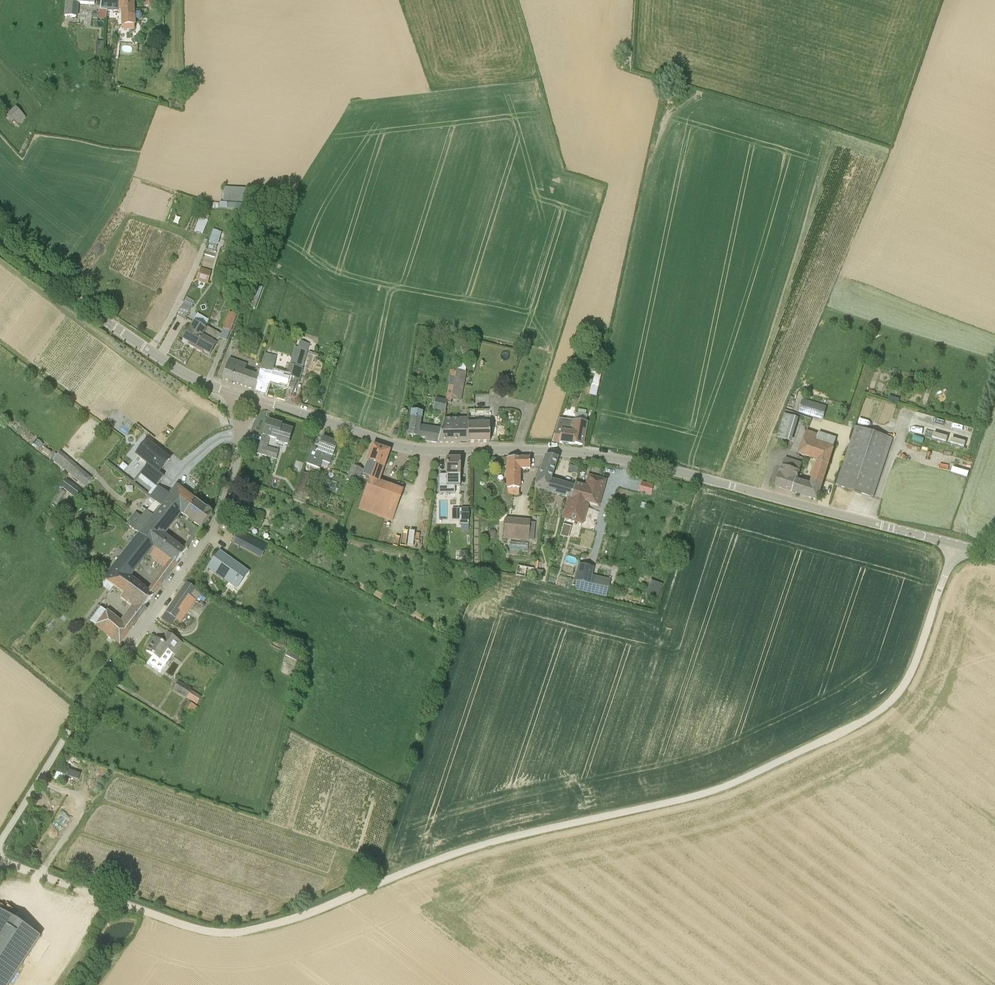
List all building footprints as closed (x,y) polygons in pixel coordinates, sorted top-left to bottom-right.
[(94,0),(67,0),(65,16),(77,17),(78,3),(94,5),(94,0)] [(100,10),(107,12),(120,11),(122,11),(123,29),(134,29),(133,0),(101,0),(100,10)] [(107,12),(100,10),(98,19),(106,19),(107,12)] [(18,126),(27,117),(17,106),(8,115),(18,126)] [(224,188),(224,201),(220,201),(220,208),(247,209),(248,188),(224,188)] [(211,216),(203,213),(198,225),(206,228),(211,216)] [(217,245),(218,245),(221,233),(213,230),(209,243),(210,243),(217,245)] [(208,284),(211,272),(200,269),(196,280),(208,284)] [(177,317),(184,321),(190,310),(182,306),(177,317)] [(223,330),(230,333),(230,332),(236,316),(229,314),(223,330)] [(193,322),(182,340),(189,344),(188,345),(195,349),(206,330),(200,326),(193,322)] [(210,356),(219,339),(220,338),(206,330),(195,349),(202,353),(203,352),(210,356)] [(293,377),(300,379),(308,352),(301,350),(293,377)] [(289,379),(285,377),(272,374),(276,358),(265,355),(263,361),(260,371),(261,371),(259,378),(255,391),(265,394),(265,393),(268,382),(287,387),(288,386),(287,386),(289,379)] [(456,371),(454,383),(451,400),(451,401),(461,402),(466,372),(465,372),(468,357),(461,356),(457,371),(456,371)] [(226,366),(222,379),(255,391),(259,378),(226,366)] [(598,387),(601,376),(595,375),(592,385),(598,387)] [(451,400),(454,383),(450,382),(446,402),(435,399),(433,409),(445,412),(447,403),(451,404),(451,401),(451,400)] [(490,404),(489,394),(476,394),(476,404),(490,404)] [(800,412),(819,418),(822,407),(803,401),(800,412)] [(442,428),(420,426),(422,413),(411,412),(408,436),(418,438),(425,439),(425,442),(424,442),(424,443),(425,443),(425,442),(437,443),(440,434),(442,428)] [(790,442),(798,418),(786,414),(778,437),(790,442)] [(437,443),(467,443),(468,424),(468,420),(444,420),(442,428),(440,434),(437,443)] [(263,435),(261,442),(267,444),(269,437),(276,440),(276,441),(287,445),(292,430),(281,427),(281,426),(267,421),(263,435)] [(572,428),(557,426),(552,442),(560,443),(559,444),(582,446),(586,423),(574,422),(572,428)] [(489,424),(468,424),(467,443),(489,443),(489,424)] [(836,486),(873,498),(893,438),(871,431),(872,427),(867,425),(865,429),(856,426),(836,486)] [(796,480),(792,492),(817,500),(836,439),(819,433),(818,435),(807,432),(799,454),(811,458),(818,460),(811,485),(797,480),(796,480)] [(934,438),(948,443),(949,438),(936,433),(934,438)] [(329,464),(337,444),(322,438),(317,450),(311,448),(306,464),(319,469),(322,462),(329,464)] [(36,439),(32,443),(39,449),(43,445),(36,439)] [(158,473),(169,459),(170,458),(167,455),(165,457),(156,450),(158,448),(154,445),(153,447),(147,442),(136,456),(147,464),(140,473),(150,481),(155,486),(163,477),(158,473)] [(260,446),(257,454),(276,459),(278,452),(260,446)] [(378,482),(389,452),(373,446),(368,462),(373,464),(371,470),(372,470),(359,508),(366,511),(366,512),(392,521),(403,491),(378,482)] [(88,486),(95,476),(59,452),(53,462),(88,486)] [(557,459),(545,457),(534,488),(567,497),(562,516),(564,517),(570,498),(571,499),(573,489),(573,488),(550,482),(557,459)] [(530,458),(507,458),(506,473),(507,473),(507,489),(519,489),(519,469),(530,469),(530,458)] [(439,475),(439,487),(460,486),(460,476),(460,459),(446,459),(446,475),(439,475)] [(775,487),(792,492),(796,480),(797,480),(802,464),(784,459),(775,487)] [(363,471),(352,466),(347,480),(357,485),(363,471)] [(308,475),(303,473),(297,488),(303,490),(308,475)] [(61,485),(76,497),(82,490),(67,478),(61,485)] [(596,506),(598,507),(601,494),(604,483),(588,478),(585,489),(573,486),(573,488),(573,489),(571,499),(570,498),(564,517),(563,519),(572,521),(571,523),(573,523),(573,522),(581,524),(585,512),(584,512),(586,505),(589,506),(589,505),(596,507),(596,506)] [(642,482),(639,492),(651,496),(654,486),(642,482)] [(167,501),(170,496),(158,487),(155,491),(150,497),(155,501),(162,507),(167,501)] [(170,496),(167,501),(182,514),(181,515),(183,517),(195,501),(177,487),(170,496)] [(303,491),(303,490),(297,488),(293,500),(299,503),(303,491)] [(305,505),(309,492),(303,491),(299,503),(305,505)] [(169,529),(181,515),(182,514),(167,501),(162,507),(155,501),(147,513),(169,529)] [(200,530),(212,514),(195,501),(183,517),(200,530)] [(262,514),(243,508),(240,520),(258,527),(262,514)] [(176,565),(186,551),(164,535),(169,529),(147,513),(142,518),(137,514),(129,526),(139,534),(176,565)] [(503,539),(528,541),(530,522),(505,520),(503,539)] [(565,524),(561,536),(569,538),(572,527),(565,524)] [(192,541),(192,542),(199,532),(193,527),(190,532),(187,536),(193,540),(192,541)] [(156,592),(161,585),(156,582),(148,592),(129,577),(133,572),(148,554),(166,568),(163,572),(161,575),(166,579),(176,565),(139,534),(103,579),(104,580),(105,580),(114,587),(123,594),(124,595),(128,589),(147,604),(156,592)] [(260,543),(250,537),(245,547),(255,552),(260,543)] [(207,568),(233,587),(244,570),(219,552),(207,568)] [(518,566),(516,576),(533,579),(535,570),(536,562),(530,561),(529,568),(518,566)] [(575,581),(590,584),(609,588),(611,580),(592,576),(593,568),(578,565),(575,581)] [(535,570),(533,579),(542,581),(544,572),(535,570)] [(110,591),(114,587),(105,580),(104,580),(101,585),(110,591)] [(658,601),(663,584),(651,580),(646,598),(658,601)] [(187,584),(162,618),(171,625),(175,619),(180,622),(201,593),(197,591),(197,590),(187,584)] [(111,639),(119,645),(145,611),(143,609),(147,604),(128,589),(124,595),(123,594),(121,598),(132,607),(119,623),(98,606),(88,620),(111,639)] [(182,644),(168,634),(161,643),(156,638),(146,651),(152,656),(147,663),(160,673),(174,654),(175,655),(182,644)] [(263,656),(275,661),(279,652),(267,647),(263,656)] [(187,698),(197,704),(201,698),(191,691),(192,690),(178,682),(173,690),(187,698)] [(191,703),(187,710),(194,714),(198,707),(191,703)] [(68,776),(80,780),(82,774),(70,770),(68,776)] [(72,798),(64,808),(73,815),(81,804),(72,798)] [(0,911),(0,984),(11,984),(40,934),(0,911)]
